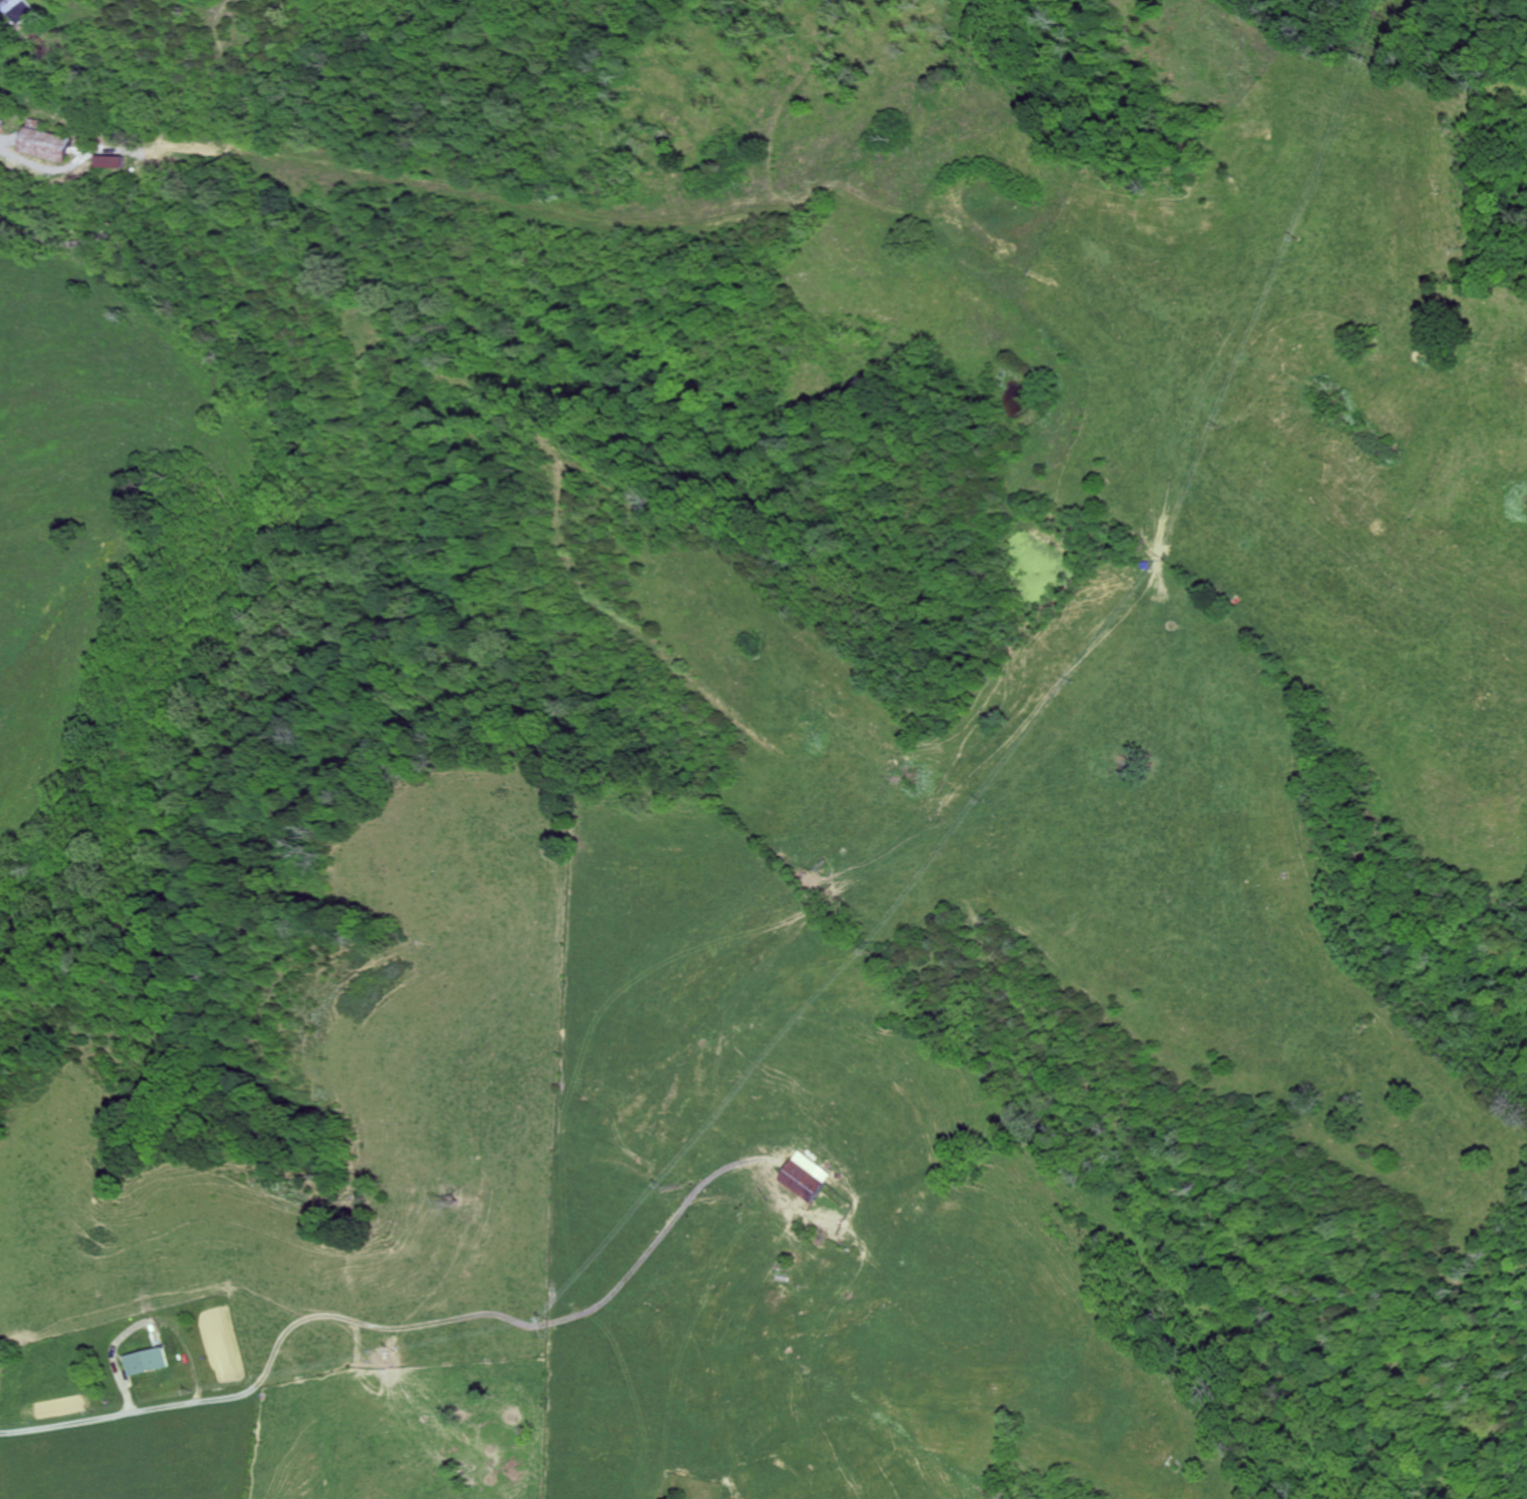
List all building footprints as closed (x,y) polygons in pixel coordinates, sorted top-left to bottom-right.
[(28,3),(26,0),(7,0),(2,3),(10,15),(28,3)] [(80,162),(85,137),(38,128),(34,152),(80,162)] [(787,1180),(823,1203),(837,1181),(801,1158),(787,1180)] [(134,1375),(175,1367),(171,1347),(130,1354),(134,1375)]
